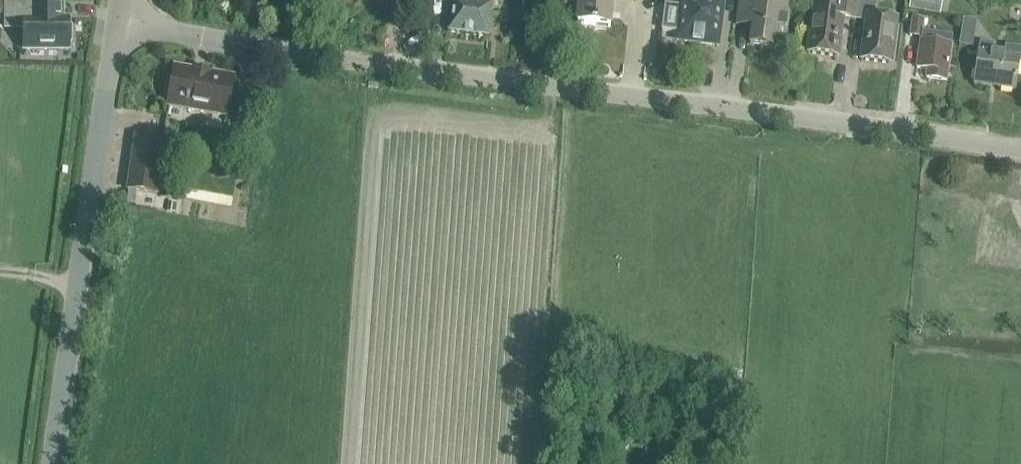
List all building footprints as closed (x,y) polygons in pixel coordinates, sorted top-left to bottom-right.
[(448,32),(488,37),(491,11),(502,12),(504,0),(452,0),(448,32)] [(577,23),(610,27),(613,0),(580,0),(577,23)] [(686,2),(681,6),(681,7),(665,5),(662,27),(678,29),(678,31),(685,41),(710,44),(719,38),(722,11),(716,3),(720,0),(685,0),(686,2)] [(737,18),(753,20),(750,45),(783,50),(789,6),(771,4),(772,0),(740,0),(737,18)] [(814,8),(808,53),(837,57),(842,18),(854,20),(857,0),(839,0),(839,1),(828,0),(815,0),(814,8)] [(854,20),(866,21),(861,60),(890,64),(896,19),(873,16),(875,0),(857,0),(854,20)] [(931,12),(933,0),(908,0),(906,9),(931,12)] [(24,49),(68,49),(68,46),(71,46),(71,30),(68,30),(68,19),(62,19),(62,5),(6,5),(6,27),(24,27),(24,49)] [(910,35),(921,37),(924,20),(912,18),(910,35)] [(963,19),(959,45),(972,46),(976,21),(963,19)] [(921,41),(917,68),(928,69),(926,78),(946,80),(951,45),(952,37),(922,33),(921,41)] [(1015,90),(1019,59),(1020,59),(1020,47),(1005,45),(1004,51),(992,50),(993,43),(980,41),(974,84),(988,86),(988,83),(998,84),(997,88),(1015,90)] [(168,78),(166,92),(171,93),(168,105),(226,115),(233,77),(175,67),(173,79),(168,78)] [(135,136),(126,189),(156,194),(165,141),(135,136)] [(187,215),(188,206),(177,204),(177,203),(168,201),(166,211),(175,212),(175,213),(187,215)]
